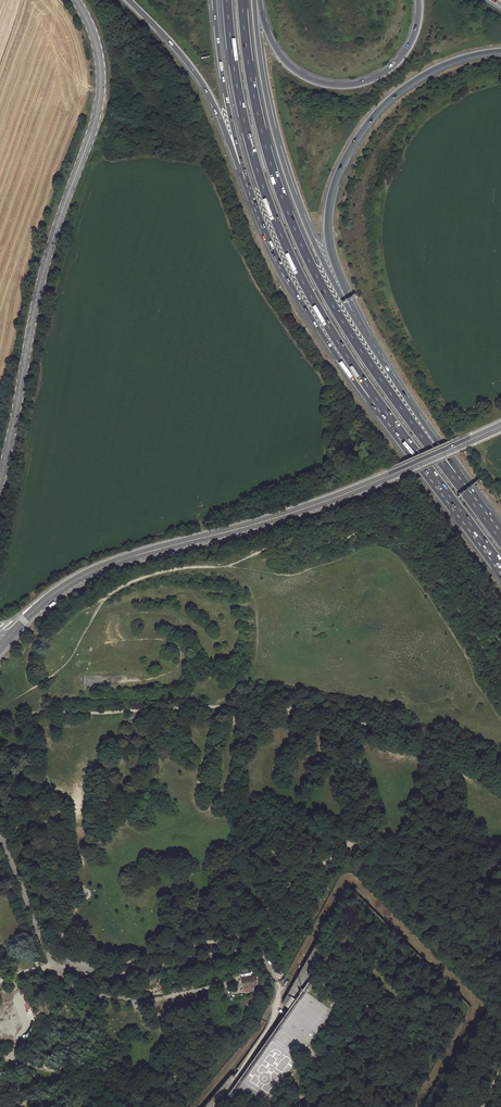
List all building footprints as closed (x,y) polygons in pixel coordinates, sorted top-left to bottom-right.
[(224,1100),(233,1106),(265,1106),(345,993),(315,972),(288,1009),(239,1079),(224,1100)] [(256,973),(240,975),(243,991),(258,988),(256,973)]
